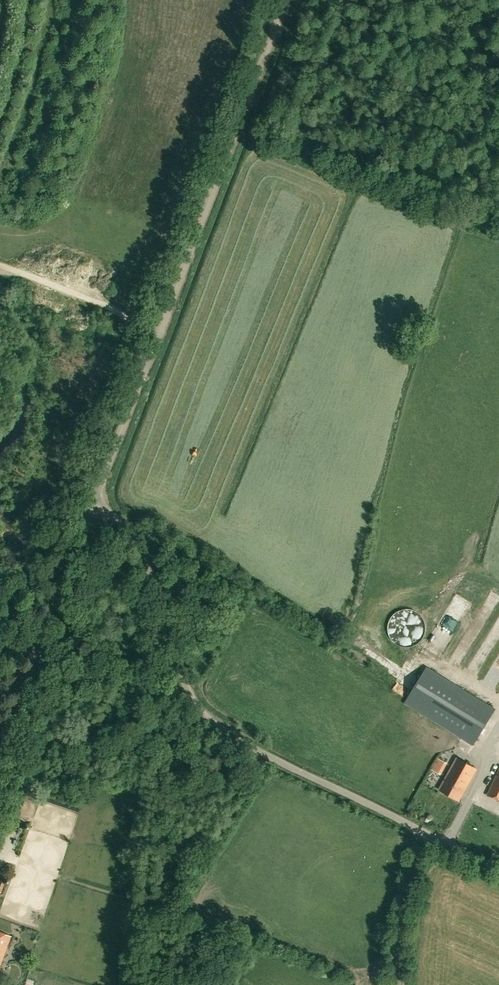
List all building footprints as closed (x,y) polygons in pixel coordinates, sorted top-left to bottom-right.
[(403,653),(382,689),(473,744),(495,709),(403,653)] [(431,769),(440,774),(447,763),(438,757),(431,769)] [(476,769),(457,758),(439,789),(458,800),(476,769)] [(487,794),(498,800),(498,769),(487,794)] [(0,822),(0,842),(11,816),(4,813),(0,822)] [(10,935),(0,932),(0,964),(10,935)]
